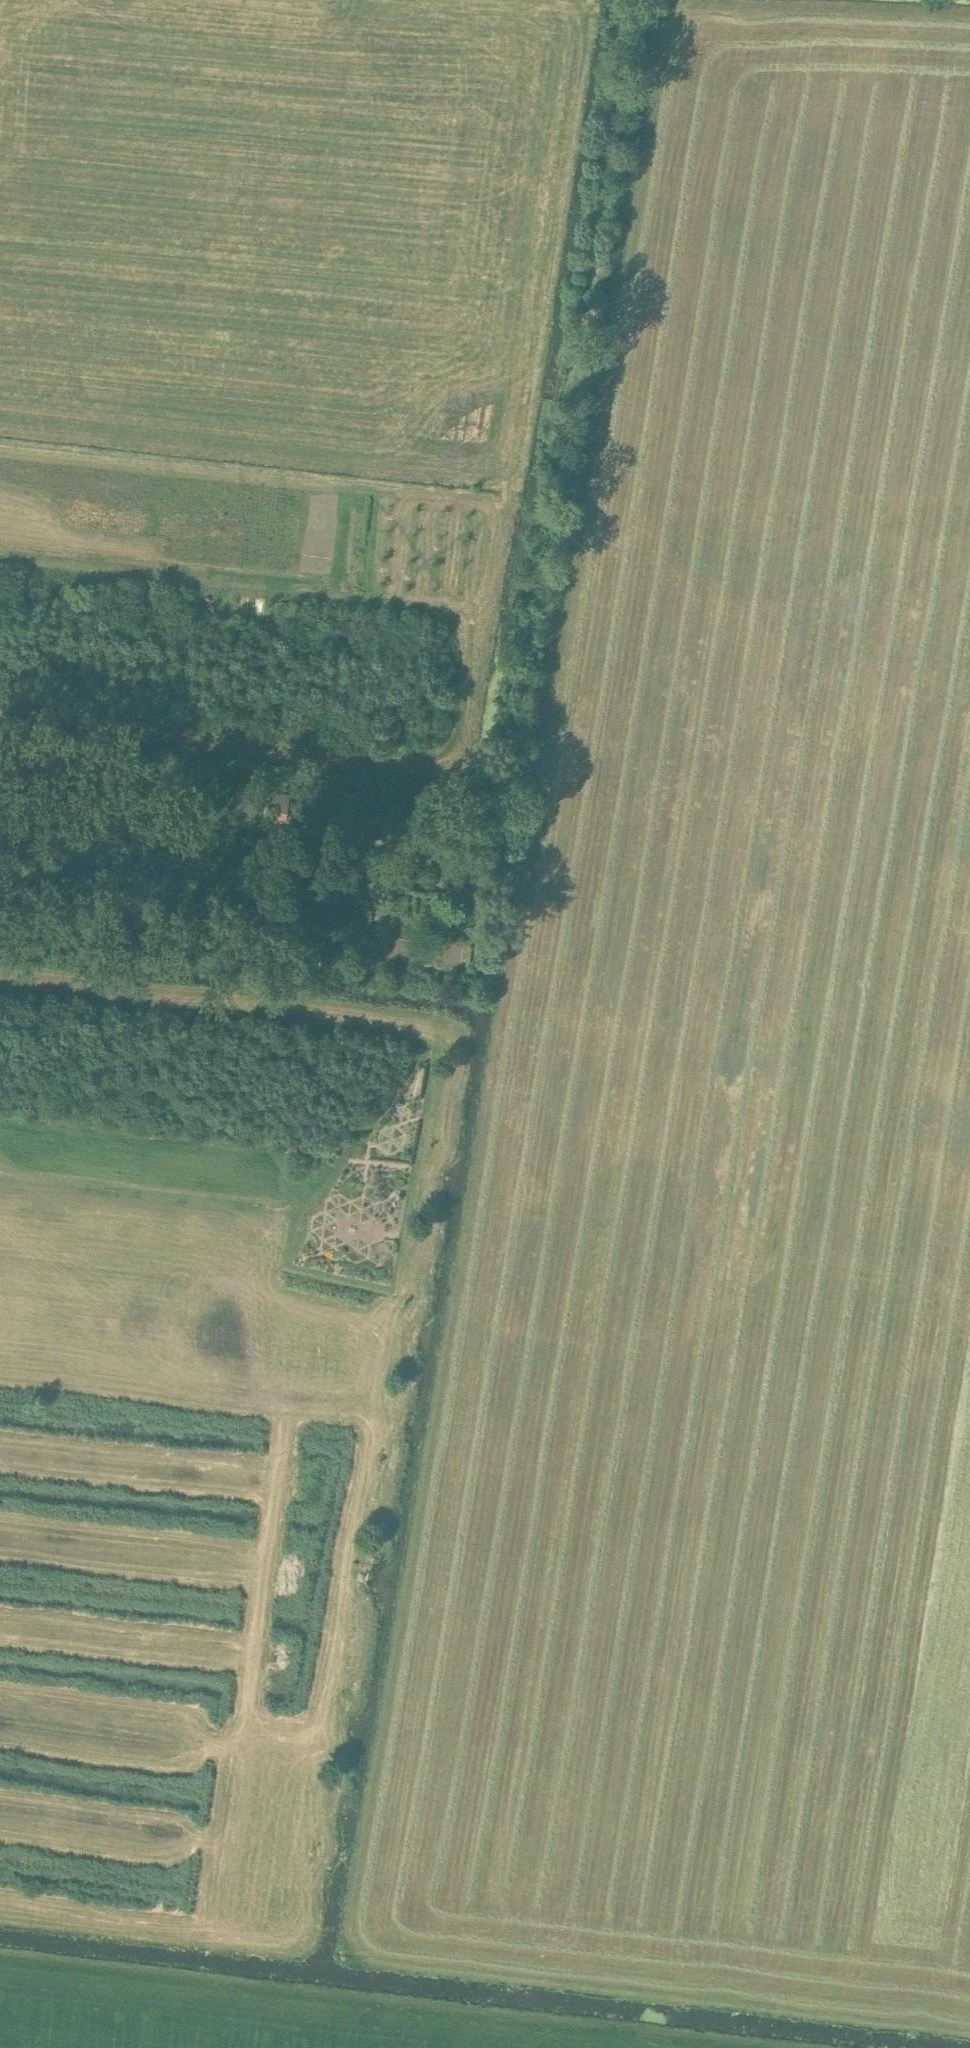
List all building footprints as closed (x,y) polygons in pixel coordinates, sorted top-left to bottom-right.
[(366,834),(376,835),(378,814),(368,813),(366,834)] [(336,955),(332,958),(332,963),(336,965),(341,962),(341,957),(336,955)]
